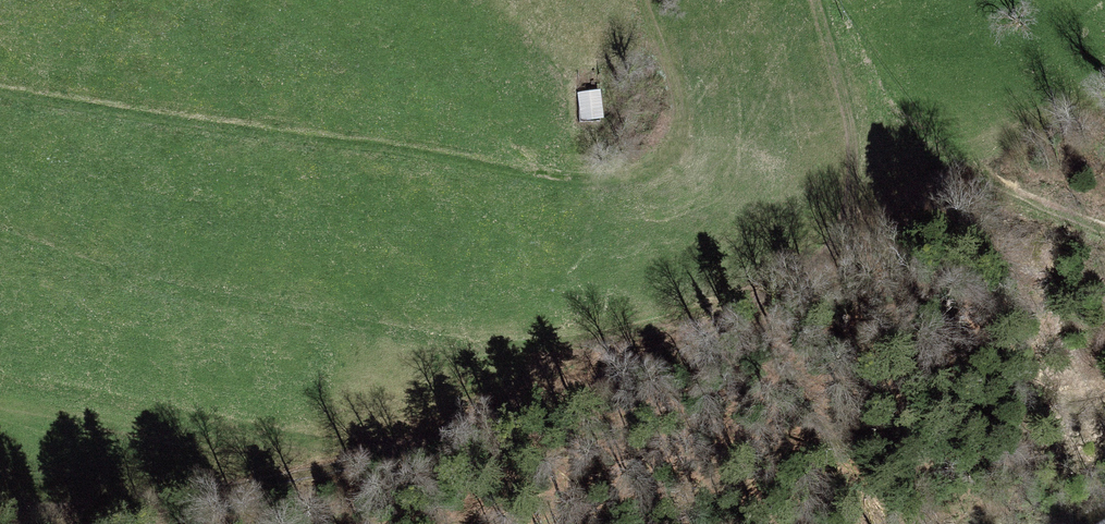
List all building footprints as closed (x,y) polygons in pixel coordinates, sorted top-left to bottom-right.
[(581,89),(583,116),(606,114),(604,88),(581,89)]
